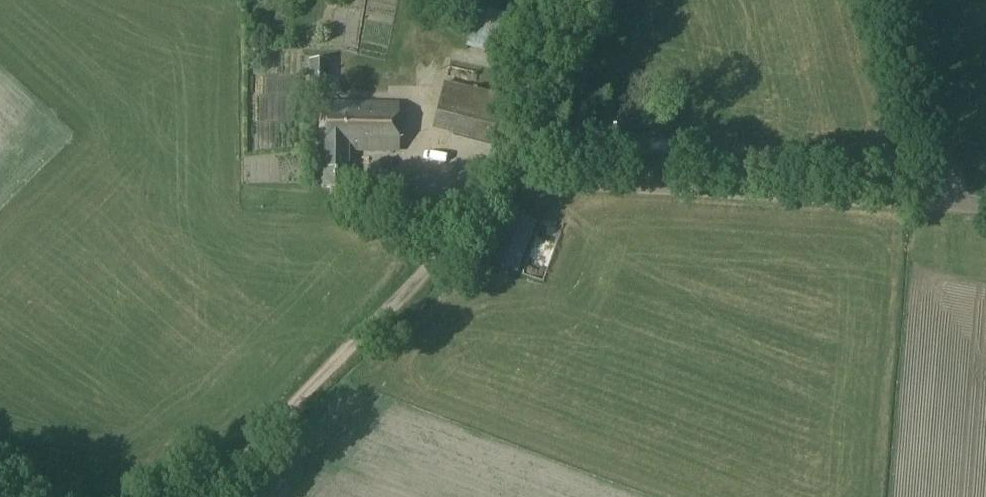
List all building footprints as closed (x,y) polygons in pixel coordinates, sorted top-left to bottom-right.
[(329,95),(329,60),(309,61),(309,94),(329,95)] [(433,132),(504,149),(516,100),(445,82),(433,132)] [(398,105),(323,103),(322,188),(348,188),(349,149),(397,150),(398,105)] [(619,134),(674,137),(676,108),(622,104),(619,134)] [(666,148),(667,138),(643,138),(643,148),(666,148)] [(519,273),(537,222),(517,215),(521,206),(499,198),(491,220),(489,220),(475,258),(519,273)]
